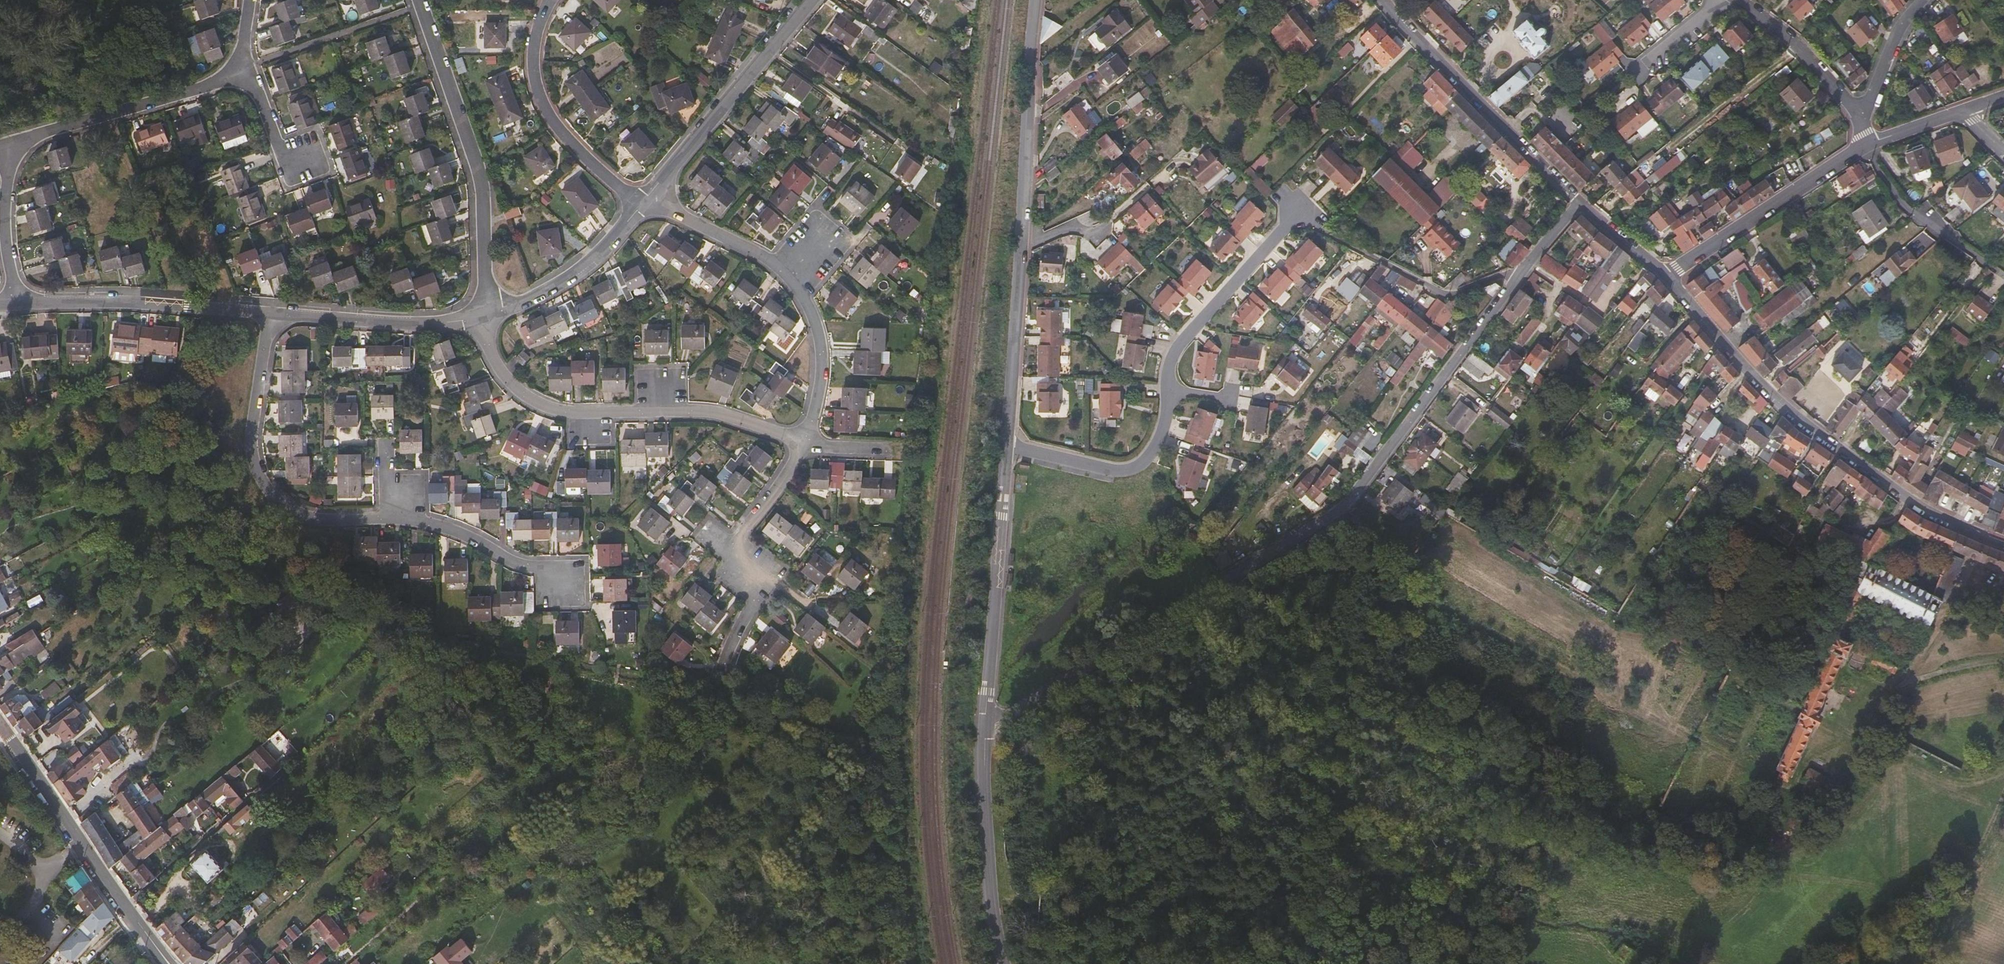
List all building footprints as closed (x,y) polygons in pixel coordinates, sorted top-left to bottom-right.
[(214,0),(200,0),(195,2),(202,20),(219,14),(214,0)] [(288,22),(305,16),(301,6),(296,7),(293,0),(276,6),(282,24),(288,22)] [(375,0),(355,0),(361,16),(378,10),(375,0)] [(606,13),(618,0),(592,0),(606,13)] [(896,10),(882,0),(875,0),(863,16),(882,29),(896,10)] [(909,10),(918,16),(925,5),(917,0),(915,0),(909,10)] [(976,0),(963,0),(960,5),(973,14),(976,0)] [(1210,0),(1184,0),(1196,16),(1190,20),(1195,27),(1189,32),(1190,34),(1219,12),(1210,0)] [(1287,1),(1286,0),(1280,0),(1271,7),(1274,11),(1287,1)] [(1323,0),(1306,0),(1313,9),(1323,0)] [(1354,9),(1365,0),(1348,0),(1354,9)] [(1473,40),(1436,0),(1423,12),(1460,52),(1473,40)] [(1684,5),(1680,0),(1658,0),(1648,8),(1661,24),(1684,5)] [(1803,0),(1795,0),(1786,8),(1799,22),(1806,15),(1808,14),(1809,16),(1814,12),(1803,0)] [(1892,16),(1902,9),(1896,0),(1881,0),(1892,16)] [(346,14),(354,10),(349,1),(341,5),(346,14)] [(733,45),(743,23),(733,19),(736,12),(727,8),(715,36),(733,45)] [(1318,43),(1292,10),(1281,20),(1283,23),(1271,33),(1295,63),(1318,43)] [(1106,47),(1130,29),(1117,12),(1103,22),(1106,26),(1096,33),(1106,47)] [(1630,49),(1647,35),(1644,31),(1649,27),(1640,15),(1618,34),(1630,49)] [(849,47),(860,32),(875,42),(876,41),(883,45),(886,41),(863,24),(855,19),(851,25),(838,16),(828,31),(849,47)] [(1039,46),(1062,28),(1042,18),(1039,46)] [(1947,46),(1956,41),(1959,47),(1966,42),(1951,18),(1941,25),(1938,20),(1929,25),(1942,45),(1945,43),(1947,46)] [(575,50),(590,33),(576,19),(560,37),(575,50)] [(1549,48),(1544,41),(1544,40),(1546,39),(1543,36),(1544,33),(1544,32),(1543,30),(1541,29),(1539,30),(1536,28),(1534,29),(1526,19),(1511,33),(1517,39),(1519,42),(1534,60),(1549,48)] [(1860,48),(1876,34),(1864,19),(1847,33),(1860,48)] [(294,40),(288,22),(282,24),(271,28),(277,47),(294,40)] [(505,48),(505,24),(485,25),(485,48),(505,48)] [(1751,39),(1738,24),(1723,38),(1736,53),(1751,39)] [(1622,55),(1602,32),(1597,25),(1591,31),(1604,47),(1584,63),(1598,80),(1617,64),(1618,63),(1615,60),(1622,55)] [(1371,51),(1385,37),(1376,26),(1361,40),(1371,51)] [(220,48),(213,29),(196,35),(203,54),(220,48)] [(1920,45),(1927,39),(1920,29),(1913,34),(1920,45)] [(724,66),(733,45),(715,36),(705,57),(724,66)] [(390,56),(384,37),(367,43),(373,62),(384,58),(390,56)] [(1131,53),(1140,46),(1133,37),(1124,44),(1131,53)] [(1401,54),(1385,37),(1371,51),(1368,53),(1384,69),(1401,54)] [(596,66),(617,57),(610,41),(588,50),(596,66)] [(845,64),(815,44),(803,61),(833,82),(845,64)] [(1343,59),(1352,50),(1348,44),(1338,54),(1343,59)] [(1728,60),(1715,47),(1708,53),(1679,79),(1691,93),(1725,64),(1728,60)] [(1046,57),(1047,49),(1039,48),(1039,57),(1046,57)] [(409,73),(402,52),(390,56),(384,58),(392,79),(409,73)] [(1242,62),(1250,68),(1256,61),(1248,55),(1242,62)] [(1868,77),(1850,55),(1838,64),(1849,78),(1846,80),(1853,89),(1868,77)] [(497,65),(497,56),(488,57),(488,65),(497,65)] [(1110,85),(1127,72),(1115,57),(1098,70),(1110,85)] [(928,68),(937,75),(943,68),(934,61),(928,68)] [(1968,78),(1960,68),(1957,70),(1952,62),(1946,66),(1953,74),(1965,92),(1978,83),(1972,75),(1968,78)] [(306,85),(304,78),(297,80),(291,64),(273,70),(281,94),(306,85)] [(1953,74),(1946,66),(1941,70),(1946,78),(1937,85),(1935,82),(1930,85),(1933,90),(1936,89),(1937,91),(1943,99),(1957,89),(1949,77),(1953,74)] [(1444,107),(1456,95),(1441,79),(1430,67),(1418,79),(1423,83),(1423,84),(1424,86),(1429,91),(1423,97),(1431,107),(1433,107),(1435,109),(1435,111),(1442,118),(1449,111),(1444,107)] [(1497,109),(1534,78),(1525,67),(1487,99),(1497,109)] [(595,90),(584,75),(581,71),(565,84),(578,102),(595,90)] [(711,82),(700,73),(694,80),(705,90),(711,82)] [(1060,93),(1074,82),(1067,73),(1053,84),(1060,93)] [(513,96),(504,74),(486,82),(494,104),(513,96)] [(811,88),(791,74),(784,83),(786,84),(782,89),(801,102),(811,88)] [(1144,78),(1150,88),(1158,84),(1152,74),(1144,78)] [(1657,117),(1683,96),(1671,81),(1652,96),(1655,100),(1648,105),(1657,117)] [(1795,113),(1811,98),(1796,81),(1780,95),(1795,113)] [(694,105),(686,84),(664,93),(661,84),(649,88),(658,110),(667,107),(670,114),(694,105)] [(1936,100),(1929,90),(1923,93),(1920,87),(1906,97),(1917,113),(1931,104),(1931,103),(1936,100)] [(1138,106),(1141,103),(1144,101),(1152,95),(1147,89),(1139,95),(1139,94),(1126,104),(1132,110),(1138,106)] [(1317,111),(1335,93),(1331,89),(1313,107),(1317,111)] [(609,109),(595,90),(578,102),(592,121),(609,109)] [(316,124),(307,98),(306,99),(305,98),(303,93),(289,98),(291,104),(290,104),(289,105),(299,131),(316,124)] [(429,112),(422,94),(405,100),(411,118),(417,116),(429,112)] [(1501,139),(1487,125),(1480,118),(1456,95),(1444,107),(1449,111),(1482,145),(1473,154),(1479,161),(1489,151),(1501,139)] [(521,118),(513,96),(494,104),(503,125),(504,125),(506,128),(514,125),(513,122),(521,118)] [(1141,103),(1138,106),(1132,110),(1136,116),(1146,109),(1141,103)] [(1624,141),(1651,119),(1638,104),(1632,109),(1630,108),(1610,124),(1624,141)] [(789,127),(798,115),(784,106),(779,113),(771,106),(760,120),(768,128),(773,132),(782,121),(789,127)] [(1094,128),(1078,106),(1063,117),(1080,139),(1094,128)] [(953,134),(956,117),(957,112),(950,111),(947,130),(953,134)] [(205,132),(198,114),(175,123),(181,141),(196,136),(199,145),(208,142),(204,133),(205,132)] [(248,141),(245,134),(245,133),(249,131),(244,116),(239,117),(239,116),(215,125),(222,143),(225,150),(248,141)] [(424,137),(417,116),(411,118),(399,122),(400,124),(407,144),(424,137)] [(768,128),(760,120),(755,116),(743,131),(751,137),(747,143),(759,153),(766,143),(760,138),(768,128)] [(1126,123),(1122,118),(1112,125),(1116,131),(1126,123)] [(356,143),(348,120),(330,127),(338,150),(356,143)] [(168,142),(161,124),(135,134),(142,152),(168,142)] [(1594,178),(1544,129),(1531,142),(1580,192),(1587,185),(1594,178)] [(654,148),(637,130),(621,144),(638,163),(654,148)] [(1571,150),(1590,145),(1586,132),(1567,138),(1571,150)] [(1115,148),(1117,146),(1114,141),(1111,143),(1106,136),(1097,144),(1102,150),(1100,153),(1103,157),(1107,155),(1113,162),(1121,155),(1115,148)] [(825,176),(847,150),(829,137),(808,161),(825,176)] [(1959,160),(1951,138),(1932,144),(1940,167),(1959,160)] [(1529,167),(1501,139),(1489,151),(1518,179),(1529,167)] [(1135,161),(1150,148),(1144,141),(1129,154),(1135,161)] [(751,162),(759,153),(747,143),(746,143),(742,148),(733,142),(722,156),(736,168),(745,157),(751,162)] [(1395,166),(1411,149),(1412,147),(1407,142),(1390,161),(1395,166)] [(1812,159),(1824,150),(1820,145),(1808,153),(1812,159)] [(71,166),(66,147),(49,152),(54,171),(71,166)] [(554,166),(544,151),(541,147),(524,157),(536,177),(549,169),(554,166)] [(367,173),(358,149),(340,156),(349,180),(367,173)] [(435,167),(428,149),(411,155),(417,173),(429,169),(435,167)] [(1406,177),(1423,159),(1411,149),(1395,166),(1406,177)] [(1928,170),(1922,150),(1904,156),(1911,176),(1928,170)] [(1197,159),(1199,162),(1188,171),(1202,187),(1223,168),(1209,153),(1208,154),(1206,151),(1197,159)] [(1327,183),(1342,167),(1325,152),(1312,166),(1323,176),(1321,177),(1327,183)] [(1273,193),(1255,175),(1270,160),(1264,154),(1242,175),(1266,200),(1273,193)] [(1656,182),(1659,180),(1684,160),(1679,154),(1675,157),(1635,189),(1634,188),(1622,197),(1632,209),(1643,201),(1641,199),(1640,198),(1641,196),(1649,189),(1646,185),(1647,184),(1648,184),(1654,180),(1656,182)] [(893,177),(910,187),(923,166),(907,156),(893,177)] [(1059,165),(1054,158),(1041,168),(1047,175),(1056,168),(1059,165)] [(1771,170),(1766,159),(1759,163),(1765,174),(1771,170)] [(1427,198),(1406,177),(1395,166),(1390,161),(1389,160),(1372,178),(1422,228),(1423,227),(1431,219),(1458,191),(1456,188),(1445,179),(1427,198)] [(1626,178),(1611,162),(1599,173),(1614,188),(1626,178)] [(453,182),(446,163),(435,167),(429,169),(435,188),(453,182)] [(248,189),(239,165),(221,172),(230,195),(248,189)] [(1851,194),(1873,180),(1870,174),(1863,178),(1855,165),(1844,172),(1853,185),(1848,189),(1851,194)] [(721,180),(704,166),(690,184),(706,198),(716,186),(721,180)] [(810,179),(794,166),(780,182),(783,184),(796,196),(810,179)] [(1133,178),(1135,176),(1132,173),(1130,175),(1122,166),(1107,179),(1114,188),(1120,183),(1128,193),(1138,184),(1133,178)] [(1358,183),(1342,167),(1327,183),(1333,188),(1334,187),(1344,197),(1358,183)] [(1049,184),(1061,175),(1056,168),(1047,175),(1043,177),(1049,184)] [(1629,177),(1638,186),(1644,181),(1634,172),(1629,177)] [(1595,193),(1602,185),(1597,181),(1599,177),(1597,176),(1594,178),(1587,185),(1595,193)] [(1738,176),(1728,183),(1723,186),(1728,192),(1731,189),(1738,185),(1737,181),(1739,180),(1738,176)] [(1970,211),(1986,199),(1968,177),(1951,190),(1959,201),(1961,200),(1970,211)] [(1458,192),(1467,181),(1464,178),(1456,188),(1458,191),(1458,192)] [(1622,197),(1634,188),(1626,178),(1614,188),(1622,197)] [(598,205),(578,179),(562,191),(582,217),(598,205)] [(1934,196),(1942,189),(1938,179),(1932,182),(1934,187),(1930,191),(1934,196)] [(396,191),(395,180),(386,180),(387,191),(396,191)] [(1774,194),(1765,181),(1763,182),(1746,194),(1755,206),(1774,194)] [(857,217),(873,198),(855,182),(839,201),(857,217)] [(799,199),(796,196),(783,184),(769,201),(785,215),(799,199)] [(57,204),(52,185),(34,190),(39,209),(45,207),(57,204)] [(733,200),(716,186),(706,198),(703,203),(719,217),(726,209),(733,200)] [(1483,217),(1507,194),(1499,186),(1486,200),(1479,193),(1469,202),(1483,217)] [(1654,197),(1660,192),(1657,188),(1651,194),(1654,197)] [(2003,188),(1990,204),(2003,215),(2003,189),(2003,188)] [(299,190),(281,196),(287,214),(305,208),(299,190)] [(332,207),(326,190),(304,198),(309,209),(311,216),(332,207)] [(1755,206),(1746,194),(1743,190),(1739,193),(1741,197),(1736,202),(1744,213),(1755,206)] [(1720,211),(1730,202),(1721,191),(1703,203),(1696,208),(1705,221),(1720,211)] [(265,217),(256,193),(238,199),(246,223),(265,217)] [(1144,228),(1164,209),(1150,193),(1119,222),(1126,230),(1136,220),(1144,228)] [(1703,203),(1696,193),(1694,194),(1686,199),(1691,207),(1689,209),(1691,212),(1685,216),(1679,220),(1678,220),(1685,229),(1687,232),(1685,234),(1693,247),(1697,244),(1688,231),(1705,221),(1696,208),(1703,203)] [(547,194),(540,198),(544,207),(552,203),(547,194)] [(456,214),(450,196),(432,202),(438,220),(444,218),(456,214)] [(35,200),(23,204),(26,212),(37,207),(35,200)] [(376,217),(369,200),(345,209),(352,226),(372,219),(376,217)] [(1259,222),(1256,220),(1261,214),(1247,201),(1232,217),(1234,219),(1228,225),(1230,226),(1243,237),(1248,231),(1247,230),(1252,224),(1255,227),(1259,222)] [(1744,213),(1736,202),(1724,212),(1732,222),(1744,213)] [(1865,247),(1886,233),(1884,229),(1886,227),(1868,202),(1851,215),(1863,232),(1858,236),(1865,247)] [(1685,229),(1678,220),(1679,220),(1677,217),(1665,203),(1662,206),(1663,207),(1649,218),(1662,235),(1671,228),(1676,236),(1677,237),(1673,240),(1683,254),(1693,247),(1685,234),(1687,232),(1685,229)] [(1186,221),(1193,215),(1183,204),(1176,209),(1186,221)] [(52,229),(45,207),(39,209),(27,212),(28,213),(34,234),(52,229)] [(520,215),(517,207),(503,212),(506,220),(520,215)] [(769,233),(781,219),(767,208),(759,218),(752,213),(744,222),(756,232),(761,227),(769,233)] [(903,240),(917,223),(900,208),(886,226),(903,240)] [(315,227),(311,216),(309,209),(288,217),(294,235),(315,227)] [(1589,246),(1597,234),(1580,217),(1569,228),(1589,246)] [(451,240),(444,218),(438,220),(427,225),(434,246),(451,240)] [(1423,227),(1429,232),(1422,239),(1435,251),(1437,249),(1447,259),(1459,247),(1431,219),(1423,227)] [(1714,226),(1713,227),(1710,223),(1697,232),(1703,240),(1717,231),(1714,226)] [(1232,250),(1242,238),(1230,226),(1225,231),(1223,230),(1207,249),(1220,261),(1230,248),(1232,250)] [(1525,239),(1510,226),(1504,232),(1509,237),(1511,235),(1521,244),(1525,239)] [(561,252),(557,229),(537,232),(541,256),(561,252)] [(1616,248),(1597,234),(1589,246),(1583,253),(1582,254),(1587,257),(1592,252),(1605,262),(1616,248)] [(680,247),(665,236),(659,245),(653,241),(644,253),(653,260),(658,254),(669,262),(672,257),(680,247)] [(66,258),(61,239),(43,244),(48,263),(60,260),(66,258)] [(1525,245),(1522,248),(1512,239),(1497,256),(1511,268),(1517,266),(1530,250),(1526,247),(1525,245)] [(1306,272),(1322,253),(1307,241),(1297,252),(1294,253),(1284,265),(1285,266),(1298,278),(1304,270),(1306,272)] [(692,262),(698,253),(684,243),(680,247),(672,257),(684,265),(679,271),(688,278),(697,266),(692,262)] [(1111,279),(1132,257),(1119,244),(1097,265),(1111,279)] [(145,272),(141,254),(132,257),(128,245),(120,248),(118,248),(123,265),(127,277),(145,272)] [(884,276),(897,260),(881,246),(867,262),(879,272),(884,276)] [(1594,303),(1613,277),(1614,277),(1619,272),(1618,270),(1628,257),(1617,247),(1616,248),(1605,262),(1581,295),(1594,303)] [(123,265),(118,248),(100,253),(105,270),(123,265)] [(1855,262),(1866,253),(1862,248),(1851,256),(1855,262)] [(263,267),(259,255),(257,250),(238,257),(244,274),(263,267)] [(1574,259),(1565,270),(1557,265),(1555,263),(1558,258),(1549,251),(1545,256),(1540,263),(1540,268),(1561,282),(1568,273),(1573,267),(1577,261),(1582,254),(1583,253),(1578,250),(1572,257),(1574,259)] [(1727,272),(1743,260),(1736,250),(1720,262),(1727,272)] [(288,271),(282,253),(273,256),(271,251),(259,255),(263,267),(267,279),(288,271)] [(83,273),(78,254),(66,258),(60,260),(66,278),(83,273)] [(1049,254),(1049,256),(1041,256),(1039,272),(1053,273),(1053,276),(1053,284),(1060,284),(1061,283),(1062,276),(1063,256),(1049,254)] [(1894,281),(1914,263),(1907,254),(1897,263),(1892,257),(1881,266),(1894,281)] [(335,281),(333,274),(326,256),(312,261),(314,268),(309,270),(316,288),(335,281)] [(865,288),(879,272),(867,262),(862,258),(849,275),(865,288)] [(1194,289),(1209,272),(1194,260),(1180,276),(1182,277),(1176,284),(1187,293),(1190,297),(1196,290),(1194,289)] [(1711,287),(1722,279),(1729,274),(1745,263),(1743,260),(1727,272),(1720,262),(1707,271),(1704,273),(1702,277),(1707,285),(1710,284),(1711,287)] [(713,288),(724,272),(710,261),(703,270),(697,266),(688,278),(698,286),(702,279),(713,288)] [(1782,287),(1762,261),(1751,270),(1771,295),(1782,287)] [(1274,303),(1291,283),(1294,285),(1299,278),(1298,278),(1285,266),(1280,272),(1277,270),(1267,282),(1265,281),(1259,288),(1260,290),(1259,290),(1274,303)] [(1365,303),(1368,300),(1376,308),(1387,294),(1375,284),(1386,270),(1380,266),(1369,280),(1366,284),(1361,290),(1358,293),(1360,295),(1358,297),(1365,303)] [(360,284),(354,267),(333,274),(335,281),(339,292),(360,284)] [(645,283),(638,267),(622,274),(618,267),(612,270),(620,288),(626,301),(632,297),(629,291),(645,283)] [(1577,293),(1587,277),(1573,267),(1568,273),(1561,282),(1577,293)] [(414,287),(413,282),(408,270),(390,276),(396,294),(414,287)] [(613,292),(620,288),(612,270),(604,273),(608,281),(592,289),(600,306),(602,304),(616,297),(613,292)] [(1986,278),(1990,273),(1985,270),(1981,275),(1986,278)] [(1395,284),(1400,277),(1392,272),(1384,282),(1392,288),(1395,284)] [(1441,273),(1436,278),(1443,284),(1448,278),(1441,273)] [(1455,290),(1466,279),(1460,273),(1449,283),(1455,290)] [(1646,295),(1656,281),(1647,273),(1636,284),(1646,295)] [(440,291),(434,274),(413,282),(414,287),(419,299),(440,291)] [(1532,300),(1544,283),(1533,274),(1520,291),(1532,300)] [(1715,296),(1733,280),(1729,274),(1722,279),(1711,287),(1693,299),(1714,324),(1715,324),(1723,333),(1728,332),(1738,323),(1715,297),(1715,296)] [(1973,282),(1964,274),(1961,277),(1970,285),(1973,282)] [(1366,284),(1369,280),(1363,275),(1354,285),(1361,290),(1366,284)] [(1411,292),(1415,285),(1400,277),(1395,284),(1411,292)] [(1693,299),(1711,287),(1710,284),(1707,285),(1702,277),(1685,288),(1693,299)] [(751,299),(757,290),(743,279),(731,295),(743,303),(739,309),(748,316),(757,303),(751,299)] [(827,288),(834,293),(840,283),(833,279),(827,288)] [(1176,304),(1187,293),(1176,284),(1172,280),(1152,303),(1166,316),(1171,310),(1172,311),(1177,305),(1176,304)] [(1646,295),(1649,298),(1644,303),(1652,314),(1656,310),(1668,295),(1656,281),(1646,295)] [(1798,281),(1757,313),(1752,316),(1759,325),(1764,332),(1778,322),(1802,304),(1810,297),(1798,281)] [(1753,309),(1747,300),(1749,298),(1735,282),(1732,285),(1738,305),(1745,316),(1753,309)] [(1491,300),(1500,289),(1495,284),(1479,291),(1491,300)] [(1954,300),(1963,288),(1958,284),(1948,295),(1954,300)] [(842,316),(856,299),(840,285),(826,302),(842,316)] [(1117,297),(1122,292),(1116,285),(1111,290),(1117,297)] [(1306,285),(1301,293),(1311,298),(1315,290),(1306,285)] [(1513,325),(1532,300),(1520,291),(1501,316),(1513,325)] [(1246,329),(1261,312),(1259,311),(1264,305),(1252,294),(1241,307),(1237,311),(1238,312),(1232,320),(1243,330),(1246,329)] [(1395,327),(1397,325),(1398,326),(1410,313),(1387,294),(1376,308),(1377,309),(1375,311),(1395,327)] [(1586,310),(1563,294),(1554,306),(1556,308),(1555,310),(1561,316),(1558,321),(1565,326),(1569,322),(1573,325),(1571,330),(1559,346),(1570,357),(1603,321),(1587,309),(1586,310)] [(1628,317),(1636,307),(1626,297),(1617,307),(1628,317)] [(1807,310),(1815,303),(1810,297),(1802,304),(1778,322),(1783,328),(1807,310)] [(1981,324),(1991,309),(1975,298),(1964,313),(1981,324)] [(780,315),(784,310),(769,299),(763,308),(757,303),(748,316),(757,323),(762,317),(772,325),(780,315)] [(598,317),(590,300),(574,308),(570,301),(564,304),(572,322),(579,319),(582,325),(598,317)] [(1443,327),(1452,315),(1460,305),(1457,300),(1450,303),(1449,301),(1445,307),(1433,324),(1429,329),(1438,335),(1430,344),(1445,356),(1452,347),(1442,338),(1448,331),(1443,327)] [(1433,324),(1445,307),(1437,301),(1426,317),(1433,324)] [(1613,312),(1617,307),(1611,302),(1607,307),(1613,312)] [(566,325),(572,322),(564,304),(557,307),(559,312),(544,320),(550,333),(552,337),(567,328),(566,325)] [(1322,332),(1329,322),(1327,320),(1330,316),(1324,311),(1321,315),(1310,307),(1302,316),(1322,332)] [(1343,323),(1352,312),(1347,308),(1338,319),(1343,323)] [(1676,326),(1656,310),(1652,314),(1643,325),(1636,334),(1641,338),(1651,326),(1652,325),(1667,337),(1676,326)] [(1061,339),(1061,312),(1041,311),(1041,339),(1061,339)] [(1429,329),(1410,313),(1398,326),(1419,342),(1429,329)] [(1139,339),(1140,332),(1141,326),(1140,326),(1141,317),(1123,314),(1119,336),(1139,339)] [(788,335),(795,326),(780,315),(772,325),(769,330),(780,338),(775,344),(785,351),(794,339),(788,335)] [(550,333),(544,320),(542,316),(526,324),(526,326),(519,328),(528,347),(535,344),(534,341),(550,333)] [(1355,346),(1375,322),(1369,317),(1349,342),(1355,346)] [(1636,334),(1643,325),(1641,322),(1640,320),(1636,317),(1633,322),(1634,323),(1633,325),(1634,327),(1629,333),(1633,337),(1636,334)] [(1522,348),(1540,324),(1534,318),(1515,342),(1522,348)] [(1712,346),(1692,322),(1681,333),(1693,346),(1695,344),(1704,354),(1712,346)] [(135,356),(135,351),(142,352),(145,327),(114,325),(112,354),(135,356)] [(145,327),(142,352),(142,358),(147,358),(148,352),(151,352),(151,361),(164,362),(165,354),(174,354),(176,328),(152,326),(152,328),(145,327)] [(703,348),(703,326),(681,327),(682,349),(703,348)] [(1954,327),(1948,334),(1966,348),(1971,341),(1954,327)] [(883,352),(883,329),(862,328),(861,351),(879,352),(883,352)] [(1430,344),(1438,335),(1429,329),(1419,342),(1441,360),(1445,356),(1430,344)] [(319,341),(319,331),(311,330),(311,340),(319,341)] [(90,353),(90,331),(67,331),(66,353),(90,353)] [(668,354),(667,331),(645,332),(645,354),(668,354)] [(1386,331),(1373,347),(1364,358),(1369,363),(1391,335),(1386,331)] [(1782,368),(1814,342),(1816,343),(1818,341),(1815,337),(1812,339),(1807,331),(1773,357),(1780,366),(1782,368)] [(1688,378),(1694,370),(1685,366),(1683,368),(1677,362),(1693,346),(1681,333),(1674,342),(1672,343),(1665,351),(1650,370),(1653,372),(1656,369),(1658,370),(1660,367),(1666,373),(1673,366),(1688,378)] [(49,355),(47,335),(19,338),(21,358),(49,355)] [(50,348),(57,347),(57,337),(49,337),(50,348)] [(1755,369),(1768,358),(1754,341),(1753,338),(1737,350),(1755,369)] [(1058,378),(1059,347),(1060,346),(1061,339),(1041,339),(1040,339),(1039,346),(1037,346),(1037,378),(1058,378)] [(454,357),(448,340),(426,348),(426,356),(431,373),(443,369),(447,368),(445,361),(454,357)] [(1537,374),(1555,351),(1543,341),(1539,346),(1538,345),(1524,363),(1537,374)] [(12,342),(4,344),(4,343),(0,343),(0,374),(9,372),(9,371),(17,370),(12,342)] [(1194,368),(1196,368),(1194,379),(1212,383),(1217,353),(1219,351),(1209,342),(1204,347),(1203,354),(1196,352),(1194,368)] [(1140,374),(1144,348),(1126,345),(1121,371),(1140,374)] [(1821,360),(1826,354),(1823,350),(1823,348),(1821,346),(1814,352),(1821,360)] [(384,366),(384,347),(366,347),(365,348),(358,348),(359,369),(366,369),(366,366),(384,366)] [(409,368),(409,347),(402,348),(402,347),(384,347),(384,366),(402,365),(402,369),(409,368)] [(359,369),(358,348),(352,349),(350,348),(333,348),(333,364),(333,367),(347,366),(351,367),(351,369),(359,369)] [(1907,372),(1912,365),(1906,360),(1911,354),(1904,348),(1884,371),(1889,374),(1886,378),(1891,382),(1894,379),(1898,382),(1907,372)] [(1255,372),(1258,353),(1236,349),(1236,351),(1228,350),(1226,369),(1241,372),(1242,370),(1255,372)] [(305,371),(305,350),(284,350),(284,372),(303,372),(305,371)] [(522,365),(529,357),(522,351),(514,359),(522,365)] [(878,376),(879,352),(861,351),(854,351),(853,375),(878,376)] [(1507,381),(1522,361),(1508,351),(1493,370),(1507,381)] [(1716,351),(1706,364),(1701,372),(1706,377),(1715,369),(1720,374),(1729,366),(1716,351)] [(1860,370),(1856,366),(1859,361),(1853,355),(1849,359),(1845,355),(1848,353),(1845,351),(1830,367),(1848,384),(1860,370)] [(1413,360),(1415,357),(1409,352),(1389,383),(1396,387),(1413,360)] [(1391,353),(1386,361),(1398,368),(1402,360),(1391,353)] [(1493,371),(1472,354),(1462,367),(1478,381),(1484,374),(1488,377),(1493,371)] [(1587,368),(1591,361),(1587,358),(1582,364),(1587,368)] [(1764,378),(1776,368),(1768,358),(1755,369),(1754,370),(1762,379),(1764,378)] [(1294,392),(1306,377),(1283,359),(1271,374),(1276,378),(1275,380),(1282,385),(1283,384),(1294,392)] [(594,384),(593,362),(571,363),(571,368),(572,384),(594,384)] [(792,383),(783,377),(788,371),(775,362),(768,371),(774,376),(766,387),(776,394),(781,398),(792,383)] [(467,380),(461,363),(447,368),(443,369),(444,372),(447,381),(440,384),(444,396),(454,393),(459,391),(457,384),(467,380)] [(728,398),(737,375),(716,366),(706,389),(728,398)] [(1611,377),(1625,382),(1629,370),(1615,366),(1611,377)] [(1739,376),(1729,366),(1720,374),(1729,385),(1739,376)] [(572,384),(571,368),(548,368),(549,390),(571,390),(572,384)] [(133,379),(130,369),(99,378),(99,389),(133,379)] [(625,391),(624,369),(602,369),(602,392),(625,391)] [(1667,377),(1658,370),(1656,369),(1653,372),(1652,374),(1664,383),(1667,377)] [(1865,382),(1873,374),(1868,369),(1860,378),(1865,382)] [(37,373),(38,382),(45,381),(44,372),(37,373)] [(304,393),(303,372),(284,372),(282,372),(282,393),(304,393)] [(1682,396),(1664,383),(1652,374),(1643,385),(1644,386),(1674,408),(1682,396)] [(1778,391),(1789,379),(1786,376),(1784,374),(1781,377),(1779,377),(1770,384),(1778,391)] [(1539,387),(1545,379),(1540,375),(1534,383),(1539,387)] [(1602,381),(1594,375),(1589,381),(1597,388),(1602,381)] [(1789,402),(1802,389),(1796,381),(1789,379),(1778,391),(1789,402)] [(1758,396),(1744,381),(1738,392),(1752,405),(1758,396)] [(489,400),(483,382),(466,389),(470,401),(463,404),(466,415),(477,412),(481,410),(479,403),(489,400)] [(765,409),(776,394),(766,387),(761,383),(753,395),(746,389),(738,399),(751,408),(756,403),(765,409)] [(1119,400),(1119,384),(1100,383),(1100,417),(1119,417),(1119,409),(1121,408),(1120,400),(1119,400)] [(1059,413),(1058,393),(1057,393),(1057,384),(1039,384),(1040,414),(1059,413)] [(1903,433),(1888,416),(1906,395),(1895,386),(1889,394),(1891,396),(1889,399),(1880,410),(1868,423),(1871,427),(1893,449),(1902,439),(1906,435),(1914,424),(1911,422),(1903,433)] [(863,411),(864,389),(842,388),(841,410),(856,411),(863,411)] [(1705,411),(1716,399),(1706,389),(1694,404),(1704,413),(1705,411)] [(1838,440),(1858,412),(1853,408),(1864,395),(1859,390),(1856,394),(1853,394),(1825,431),(1838,440)] [(1880,410),(1889,399),(1886,397),(1880,391),(1871,401),(1880,410)] [(1868,423),(1880,410),(1871,401),(1864,395),(1853,408),(1858,412),(1859,413),(1860,415),(1868,423)] [(393,418),(393,396),(371,397),(371,402),(367,402),(367,408),(371,408),(371,418),(393,418)] [(1767,405),(1758,396),(1752,405),(1749,408),(1759,416),(1767,405)] [(300,422),(300,400),(279,401),(279,422),(300,422)] [(1478,409),(1466,400),(1462,405),(1460,403),(1445,422),(1462,435),(1477,416),(1474,414),(1478,409)] [(21,410),(19,403),(0,408),(0,416),(2,415),(21,410)] [(358,426),(357,405),(336,405),(336,426),(358,426)] [(1263,436),(1267,410),(1250,407),(1245,433),(1263,436)] [(1512,423),(1493,408),(1487,415),(1506,431),(1512,423)] [(855,432),(856,411),(841,410),(835,410),(834,432),(855,432)] [(1198,410),(1194,420),(1191,420),(1184,442),(1202,449),(1204,441),(1207,442),(1216,416),(1198,410)] [(1703,434),(1713,418),(1705,411),(1704,413),(1693,427),(1703,434)] [(495,432),(489,415),(479,418),(477,412),(466,415),(461,417),(465,428),(473,426),(477,438),(495,432)] [(1345,433),(1349,426),(1335,418),(1331,425),(1345,433)] [(1702,455),(1722,426),(1713,418),(1703,434),(1700,438),(1706,444),(1700,453),(1702,455)] [(1781,445),(1791,428),(1780,418),(1771,432),(1766,439),(1768,440),(1760,450),(1755,458),(1760,462),(1767,466),(1775,454),(1781,445)] [(1771,432),(1762,425),(1756,421),(1745,437),(1760,450),(1768,440),(1766,439),(1771,432)] [(1359,450),(1367,441),(1371,435),(1363,429),(1358,425),(1347,441),(1359,450)] [(1930,436),(1936,427),(1932,425),(1926,433),(1930,436)] [(2003,425),(1990,451),(2003,458),(2003,426),(2003,425)] [(1702,455),(1701,457),(1696,464),(1699,466),(1703,469),(1720,444),(1723,447),(1733,433),(1722,426),(1702,455)] [(1785,445),(1790,448),(1788,452),(1793,455),(1795,451),(1801,455),(1810,442),(1800,435),(1791,428),(1781,445),(1783,447),(1785,445)] [(422,452),(421,431),(400,431),(401,453),(422,452)] [(525,454),(532,440),(512,431),(503,450),(522,459),(525,454)] [(1427,458),(1441,440),(1428,431),(1420,441),(1417,439),(1412,447),(1427,458)] [(1729,462),(1743,440),(1733,433),(1723,447),(1718,454),(1722,466),(1729,462)] [(668,455),(667,434),(645,434),(645,440),(646,456),(668,455)] [(302,457),(301,435),(280,436),(280,457),(286,457),(302,457)] [(545,463),(554,444),(535,435),(532,440),(525,454),(545,463)] [(1865,438),(1858,446),(1868,455),(1875,447),(1865,438)] [(1967,450),(1970,445),(1956,438),(1953,443),(1967,450)] [(1914,463),(1921,451),(1902,439),(1893,449),(1899,455),(1914,463)] [(646,456),(645,440),(621,441),(622,466),(646,465),(646,456)] [(1815,467),(1817,464),(1823,468),(1832,457),(1813,443),(1803,459),(1815,467)] [(1963,457),(1967,450),(1953,443),(1949,450),(1963,457)] [(1929,465),(1926,463),(1933,451),(1925,445),(1921,451),(1914,463),(1911,467),(1909,471),(1919,478),(1920,480),(1929,465)] [(771,458),(757,446),(748,456),(741,451),(734,461),(747,471),(751,466),(759,472),(771,458)] [(1412,447),(1408,452),(1405,455),(1408,457),(1400,467),(1413,476),(1427,458),(1412,447)] [(1346,463),(1351,457),(1346,452),(1341,448),(1336,455),(1346,463)] [(1871,458),(1856,448),(1853,451),(1868,462),(1871,458)] [(1196,492),(1208,458),(1192,452),(1189,460),(1185,459),(1182,467),(1179,476),(1181,477),(1178,486),(1196,492)] [(1977,462),(1979,456),(1971,452),(1968,458),(1977,462)] [(1786,479),(1797,462),(1792,459),(1790,464),(1789,464),(1775,454),(1767,466),(1786,479)] [(360,476),(360,455),(338,455),(339,476),(360,476)] [(287,483),(292,483),(292,484),(307,484),(307,478),(308,478),(308,457),(302,457),(286,457),(286,478),(287,478),(287,483)] [(401,457),(394,460),(396,468),(404,465),(401,457)] [(750,483),(742,477),(747,471),(734,461),(730,458),(723,467),(733,476),(725,486),(739,497),(750,483)] [(1238,471),(1241,464),(1233,460),(1230,468),(1238,471)] [(1842,479),(1849,468),(1837,460),(1828,472),(1823,480),(1834,488),(1842,479)] [(1322,493),(1331,481),(1333,483),(1340,475),(1336,471),(1339,468),(1332,461),(1316,483),(1313,487),(1322,493)] [(835,489),(836,463),(828,462),(828,471),(810,470),(809,488),(827,490),(828,488),(835,489)] [(166,478),(186,469),(186,468),(178,463),(163,470),(166,478)] [(860,492),(861,479),(861,473),(844,472),(844,463),(836,463),(835,489),(842,489),(842,491),(860,492)] [(1900,485),(1907,474),(1909,471),(1911,467),(1907,464),(1903,471),(1897,466),(1890,478),(1900,485)] [(1816,480),(1817,477),(1803,466),(1804,473),(1810,477),(1816,480)] [(1842,479),(1848,484),(1845,488),(1851,493),(1862,477),(1849,468),(1842,479)] [(587,486),(587,471),(587,469),(565,469),(565,482),(557,482),(557,496),(565,496),(565,487),(587,486)] [(609,493),(609,471),(587,471),(587,486),(587,493),(609,493)] [(1927,488),(1921,484),(1918,483),(1920,480),(1919,478),(1909,471),(1907,474),(1900,485),(1921,500),(1927,488)] [(1989,502),(1937,471),(1929,485),(1927,488),(1921,500),(1933,505),(1942,491),(1984,515),(1989,502)] [(1804,497),(1814,483),(1803,476),(1801,479),(1792,473),(1785,484),(1804,497)] [(1463,486),(1467,481),(1458,474),(1454,479),(1463,486)] [(704,501),(716,487),(701,475),(693,486),(686,480),(679,490),(691,500),(696,495),(697,495),(704,501)] [(1322,493),(1313,487),(1316,483),(1308,475),(1293,491),(1301,500),(1305,496),(1319,508),(1327,499),(1322,493)] [(360,498),(360,476),(339,476),(339,498),(360,498)] [(447,502),(447,492),(454,491),(454,486),(454,476),(442,476),(442,484),(428,484),(429,503),(447,502)] [(1859,498),(1870,483),(1862,477),(1851,493),(1859,498)] [(894,499),(894,480),(861,479),(860,492),(860,497),(894,499)] [(1454,497),(1463,486),(1454,479),(1446,490),(1454,497)] [(530,491),(547,497),(550,488),(533,482),(530,491)] [(1398,514),(1413,495),(1396,482),(1381,501),(1398,514)] [(1876,510),(1886,495),(1877,489),(1870,483),(1859,498),(1866,504),(1876,510)] [(480,512),(480,500),(480,494),(466,494),(466,486),(454,486),(454,491),(455,502),(462,502),(462,512),(480,512)] [(681,516),(693,501),(691,500),(679,490),(677,489),(669,499),(662,494),(655,503),(669,514),(673,509),(681,516)] [(1830,510),(1842,496),(1833,489),(1832,489),(1821,503),(1830,510)] [(506,507),(506,492),(492,492),(492,500),(480,500),(480,512),(480,519),(499,518),(498,508),(506,507)] [(2003,496),(1994,492),(1989,502),(1984,515),(1983,517),(1979,525),(1992,531),(1992,532),(2003,536),(2003,493),(2003,496)] [(1889,519),(1899,505),(1886,495),(1876,510),(1889,519)] [(1445,513),(1424,496),(1419,502),(1440,519),(1444,514),(1458,523),(1461,518),(1448,510),(1445,513)] [(1845,510),(1852,501),(1847,496),(1846,496),(1839,505),(1845,510)] [(1836,521),(1845,510),(1839,505),(1830,516),(1836,521)] [(1956,535),(1923,521),(1904,508),(1897,522),(1914,534),(1950,550),(1994,569),(2003,573),(2003,554),(1989,549),(1973,542),(1956,535)] [(669,523),(652,509),(638,527),(655,540),(669,523)] [(557,529),(557,520),(556,512),(544,512),(544,520),(531,520),(531,539),(550,539),(550,529),(557,529)] [(531,539),(531,520),(518,521),(518,513),(506,513),(506,529),(513,528),(513,539),(531,539)] [(792,527),(775,513),(762,531),(779,544),(781,542),(792,527)] [(799,522),(807,526),(811,517),(804,513),(799,522)] [(1979,525),(1983,517),(1979,515),(1975,523),(1979,525)] [(1358,525),(1352,519),(1348,516),(1344,519),(1344,522),(1358,525)] [(1364,525),(1354,517),(1352,519),(1358,525),(1362,528),(1364,525)] [(578,540),(578,519),(557,520),(557,529),(557,541),(578,540)] [(798,555),(811,539),(794,525),(792,527),(781,542),(798,555)] [(1870,565),(1889,535),(1877,528),(1868,541),(1865,540),(1862,544),(1823,526),(1793,589),(1804,594),(1825,551),(1837,547),(1850,553),(1846,561),(1852,563),(1847,574),(1833,603),(1834,604),(1822,631),(1833,637),(1844,642),(1865,597),(1927,628),(1940,601),(1931,596),(1870,565)] [(377,559),(377,543),(376,537),(354,537),(354,560),(377,559)] [(400,565),(399,543),(377,543),(377,559),(377,566),(379,566),(379,574),(387,574),(387,566),(400,565)] [(619,558),(619,544),(598,544),(599,566),(627,566),(627,558),(619,558)] [(686,560),(670,547),(656,564),(659,566),(673,577),(686,560)] [(818,585),(831,568),(815,554),(801,571),(818,585)] [(1944,603),(1962,560),(1948,554),(1943,565),(1931,596),(1940,601),(1944,603)] [(433,577),(432,555),(410,555),(410,578),(433,577)] [(1552,555),(1548,560),(1556,565),(1560,560),(1552,555)] [(467,582),(467,560),(445,560),(445,582),(467,582)] [(854,590),(867,574),(850,560),(838,577),(854,590)] [(1574,577),(1569,585),(1585,594),(1589,586),(1574,577)] [(1691,588),(1696,579),(1692,577),(1687,586),(1691,588)] [(626,601),(625,579),(604,579),(604,601),(626,601)] [(1787,591),(1769,582),(1764,590),(1784,599),(1787,591)] [(707,602),(710,597),(694,583),(681,600),(697,614),(707,602)] [(815,588),(809,585),(803,594),(810,598),(815,588)] [(11,598),(18,595),(20,598),(23,596),(19,590),(5,597),(3,594),(2,594),(0,590),(0,611),(14,603),(11,598)] [(533,616),(533,612),(533,592),(524,593),(522,592),(500,592),(500,596),(501,608),(501,615),(523,615),(523,617),(533,616)] [(501,608),(500,596),(490,596),(490,597),(468,598),(468,620),(491,620),(490,608),(501,608)] [(254,625),(262,618),(277,606),(275,602),(251,621),(254,625)] [(650,607),(662,615),(665,610),(653,602),(650,607)] [(710,632),(724,614),(707,602),(697,614),(693,619),(710,632)] [(634,643),(634,611),(613,611),(613,632),(615,632),(615,643),(634,643)] [(853,643),(867,626),(850,613),(837,630),(851,642),(853,643)] [(824,628),(807,614),(794,631),(811,644),(824,628)] [(578,644),(578,622),(555,622),(555,644),(578,644)] [(17,648),(36,635),(32,628),(5,644),(7,648),(0,653),(0,658),(17,648)] [(770,669),(789,645),(770,630),(751,654),(751,655),(770,669)] [(677,664),(691,646),(674,633),(660,650),(677,664)] [(1843,658),(1847,651),(1852,654),(1853,653),(1866,659),(1866,662),(1875,666),(1876,664),(1888,671),(1888,672),(1893,674),(1896,668),(1849,645),(1844,642),(1833,637),(1801,707),(1804,709),(1798,719),(1799,720),(1776,770),(1779,771),(1776,779),(1785,783),(1788,777),(1813,726),(1814,726),(1819,716),(1815,714),(1842,658),(1843,658)] [(147,641),(130,656),(136,663),(153,648),(147,641)] [(24,658),(17,648),(0,658),(0,674),(24,658)] [(481,659),(476,653),(471,658),(476,664),(481,659)] [(49,697),(66,684),(69,682),(63,674),(53,681),(47,686),(48,695),(49,697)] [(25,693),(16,693),(0,704),(0,705),(14,725),(21,720),(36,708),(25,693)] [(84,724),(76,713),(79,711),(74,703),(66,709),(70,713),(64,718),(61,712),(48,722),(54,730),(57,727),(66,738),(84,724)] [(48,718),(39,705),(36,708),(21,720),(30,733),(48,718)] [(1040,746),(1042,744),(1041,739),(1032,741),(1034,746),(1036,747),(1036,750),(1041,749),(1040,746)] [(78,788),(74,783),(80,778),(91,770),(93,773),(99,769),(102,772),(117,761),(115,758),(122,753),(115,743),(108,748),(106,744),(64,778),(52,787),(68,810),(82,798),(84,796),(78,788)] [(278,769),(257,746),(246,756),(268,779),(278,769)] [(230,782),(238,774),(232,768),(219,779),(225,786),(230,782)] [(52,787),(64,778),(58,770),(46,778),(52,787)] [(1823,802),(1826,796),(1830,798),(1836,784),(1807,770),(1801,783),(1803,784),(1800,791),(1823,802)] [(237,800),(225,786),(219,779),(197,797),(206,808),(223,795),(227,799),(224,802),(231,811),(240,803),(237,800)] [(116,798),(132,784),(129,781),(113,794),(116,798)] [(225,786),(237,800),(241,797),(238,792),(230,782),(225,786)] [(141,813),(138,808),(131,798),(139,793),(132,784),(116,798),(114,799),(137,833),(144,842),(155,833),(149,823),(141,813)] [(35,798),(28,787),(21,792),(28,803),(35,798)] [(145,805),(157,796),(150,788),(140,796),(139,793),(131,798),(138,808),(141,813),(147,809),(145,805)] [(206,808),(197,797),(186,806),(196,819),(207,810),(206,808)] [(258,811),(251,802),(245,807),(252,816),(258,811)] [(238,828),(252,816),(245,807),(221,828),(229,837),(231,837),(238,831),(238,828)] [(183,820),(186,817),(179,810),(171,818),(181,830),(185,834),(190,829),(183,820)] [(220,821),(213,811),(210,813),(216,820),(218,823),(220,821)] [(633,821),(625,813),(620,818),(628,827),(633,821)] [(116,850),(101,828),(103,826),(101,822),(98,824),(93,816),(79,827),(87,838),(104,865),(109,871),(118,863),(122,860),(116,850)] [(181,830),(171,818),(166,823),(158,830),(168,841),(181,830)] [(145,859),(168,841),(158,830),(155,833),(144,842),(130,853),(143,869),(149,864),(145,859)] [(130,853),(144,842),(137,833),(116,850),(122,860),(130,853)] [(221,861),(218,862),(212,856),(209,859),(203,851),(189,864),(205,884),(206,883),(226,866),(221,861)] [(143,869),(130,853),(122,860),(118,863),(142,891),(153,881),(150,877),(143,869)] [(77,895),(90,883),(82,870),(66,885),(72,893),(74,891),(77,895)] [(368,894),(386,879),(379,870),(360,886),(368,894)] [(153,881),(159,876),(156,872),(150,877),(153,881)] [(104,903),(90,883),(77,895),(73,897),(90,916),(104,903)] [(207,902),(216,893),(206,883),(205,884),(199,890),(199,889),(192,895),(200,904),(205,900),(207,902)] [(200,918),(223,898),(219,894),(196,914),(200,918)] [(200,904),(192,895),(185,901),(193,910),(200,904)] [(83,923),(89,930),(84,936),(90,942),(114,917),(104,903),(90,916),(83,923)] [(361,926),(376,913),(370,906),(355,919),(361,926)] [(179,929),(178,927),(183,923),(174,913),(161,923),(172,935),(179,929)] [(191,924),(200,918),(196,914),(188,921),(191,924)] [(340,934),(323,914),(306,929),(309,931),(312,929),(331,952),(354,933),(349,927),(340,934)] [(225,924),(206,941),(181,963),(183,963),(203,963),(235,935),(232,932),(239,926),(232,918),(225,924)] [(172,935),(161,923),(153,930),(164,943),(172,935)] [(181,963),(206,941),(203,937),(194,945),(186,936),(188,934),(182,927),(179,929),(172,935),(164,943),(181,963)] [(271,957),(298,936),(290,927),(281,934),(284,937),(274,945),(276,947),(267,954),(271,958),(271,957)] [(68,954),(76,945),(72,942),(77,936),(76,935),(80,931),(78,929),(61,947),(68,954)] [(434,956),(441,963),(456,963),(471,950),(457,935),(434,956)] [(242,946),(226,960),(230,963),(258,963),(242,946)] [(323,959),(319,953),(305,963),(317,963),(323,959)]
